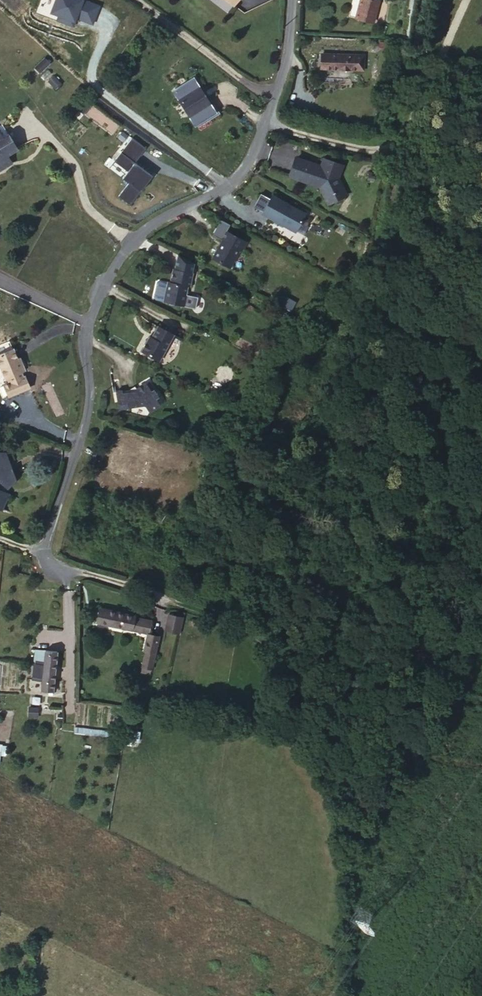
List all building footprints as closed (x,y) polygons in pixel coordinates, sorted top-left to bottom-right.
[(36,14),(74,27),(76,20),(94,26),(102,5),(88,0),(41,0),(36,14)] [(244,1),(242,0),(208,0),(208,3),(231,18),(244,1)] [(357,4),(354,27),(373,29),(376,6),(357,4)] [(358,67),(316,66),(314,81),(357,83),(358,67)] [(193,140),(213,127),(190,94),(171,108),(193,140)] [(145,148),(132,138),(114,161),(129,172),(124,178),(130,183),(119,197),(131,206),(153,177),(134,162),(145,148)] [(6,177),(1,169),(6,166),(15,160),(5,143),(0,147),(0,181),(6,177)] [(1,169),(6,177),(11,174),(6,166),(1,169)] [(318,179),(292,171),(286,188),(317,197),(323,207),(338,199),(333,189),(337,176),(324,172),(321,180),(318,179)] [(338,199),(323,207),(326,214),(342,206),(338,199)] [(261,224),(268,211),(259,206),(252,219),(261,224)] [(295,244),(305,225),(270,207),(268,211),(261,224),(260,226),(295,244)] [(241,253),(220,242),(214,252),(216,253),(208,269),(224,278),(233,263),(235,263),(241,253)] [(192,296),(194,281),(177,279),(176,292),(173,292),(165,291),(162,293),(160,307),(162,310),(189,313),(190,304),(187,304),(189,296),(192,296)] [(287,296),(281,305),(289,311),(296,302),(287,296)] [(151,346),(143,361),(163,372),(177,346),(161,338),(155,348),(151,346)] [(0,360),(0,375),(3,385),(6,384),(8,389),(2,391),(6,403),(27,395),(23,384),(21,384),(19,379),(23,378),(19,366),(17,367),(13,356),(0,360)] [(148,414),(153,421),(163,415),(158,408),(161,406),(152,391),(149,393),(148,392),(138,399),(140,401),(125,403),(125,401),(119,401),(120,408),(122,408),(124,418),(148,414)] [(9,514),(15,497),(8,494),(12,484),(20,482),(16,465),(10,464),(9,454),(2,452),(0,454),(0,510),(9,514)] [(132,645),(132,644),(135,628),(105,622),(102,639),(132,645)] [(135,628),(132,644),(152,648),(154,649),(157,632),(135,628)] [(191,632),(176,628),(172,645),(188,648),(191,632)] [(154,649),(152,648),(148,667),(151,667),(148,683),(159,685),(165,651),(154,649)] [(50,701),(54,660),(39,658),(36,680),(27,679),(26,689),(35,690),(34,699),(50,701)]
